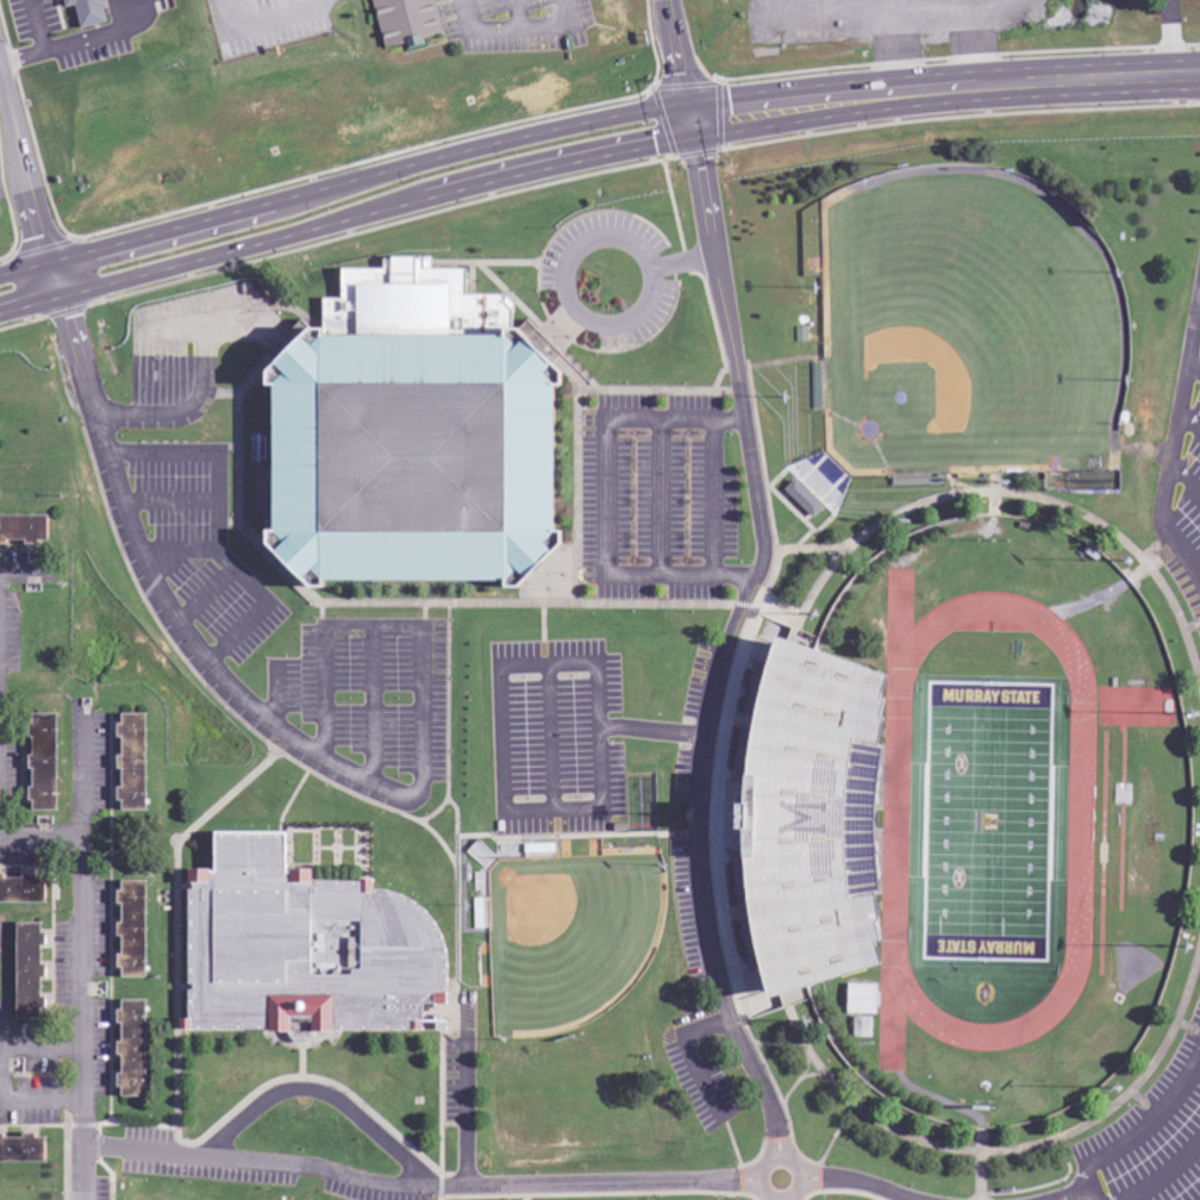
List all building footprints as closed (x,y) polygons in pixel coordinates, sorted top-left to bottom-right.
[(111,0),(65,0),(65,1),(70,0),(72,9),(83,7),(87,30),(116,25),(111,0)] [(432,44),(431,39),(447,36),(440,0),(378,0),(389,53),(432,44)] [(299,348),(492,348),(535,389),(536,539),(488,590),(302,593),(254,550),(250,393),(299,348)] [(857,485),(819,448),(794,473),(832,511),(857,485)] [(830,507),(800,480),(789,491),(819,518),(830,507)] [(57,543),(57,516),(0,516),(0,542),(57,543)] [(531,591),(541,580),(529,570),(520,581),(531,591)] [(737,1020),(789,996),(871,965),(861,855),(864,767),(871,682),(786,663),(740,651),(715,795),(715,910),(737,1020)] [(155,811),(155,714),(130,714),(130,724),(126,724),(126,738),(130,738),(130,756),(126,756),(126,771),(130,771),(130,789),(128,789),(128,811),(155,811)] [(65,716),(39,716),(39,771),(41,771),(41,811),(65,811),(65,716)] [(189,1029),(427,1034),(436,1006),(446,1006),(448,996),(455,996),(450,944),(436,944),(437,940),(431,937),(432,918),(385,893),(380,893),(381,882),(324,881),(324,871),(296,870),(297,835),(225,833),(225,871),(198,870),(197,925),(191,946),(198,948),(197,1020),(190,1020),(189,1029)] [(53,904),(53,877),(31,876),(31,879),(12,879),(12,875),(0,875),(0,903),(53,904)] [(155,882),(128,882),(128,923),(125,923),(125,938),(130,938),(129,956),(127,955),(127,978),(154,979),(155,882)] [(49,1020),(49,924),(23,923),(22,1020),(49,1020)] [(879,1015),(880,985),(849,985),(849,1014),(879,1015)] [(154,1001),(127,1001),(127,1026),(127,1058),(128,1058),(128,1098),(154,1098),(154,1001)] [(872,1018),(854,1018),(854,1038),(872,1038),(872,1018)] [(53,1164),(53,1140),(43,1140),(43,1134),(30,1134),(30,1139),(12,1138),(12,1134),(0,1134),(0,1163),(53,1164)]
